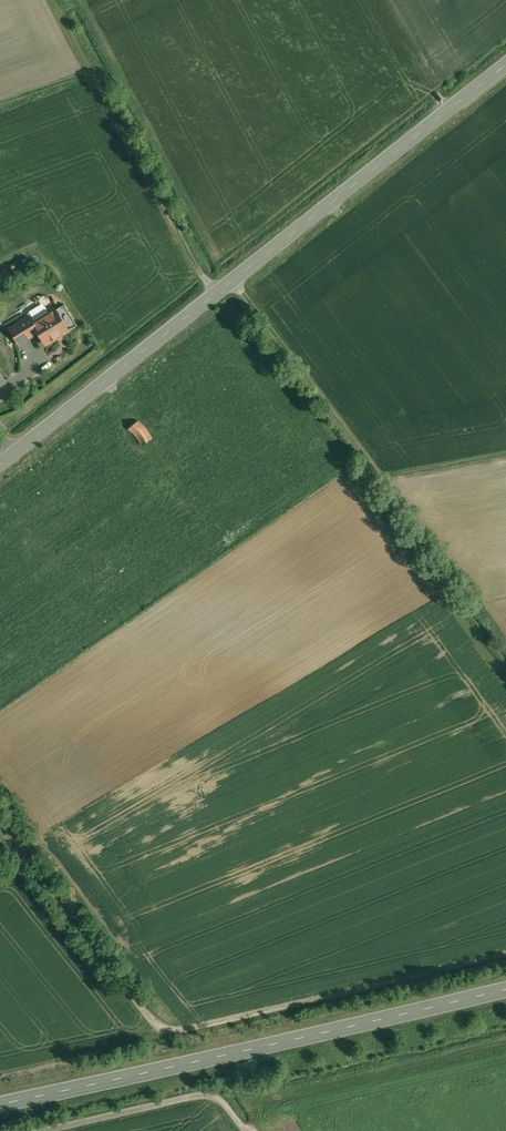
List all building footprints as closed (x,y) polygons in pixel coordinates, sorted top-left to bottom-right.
[(35,323),(34,323),(39,332),(46,343),(48,343),(50,343),(55,340),(55,338),(68,330),(56,309),(35,323)] [(30,315),(10,328),(20,344),(39,332),(34,323),(35,323),(30,315)] [(144,425),(138,421),(127,430),(131,433),(134,436),(138,441),(141,446),(152,438),(150,434),(148,430),(144,425)]
